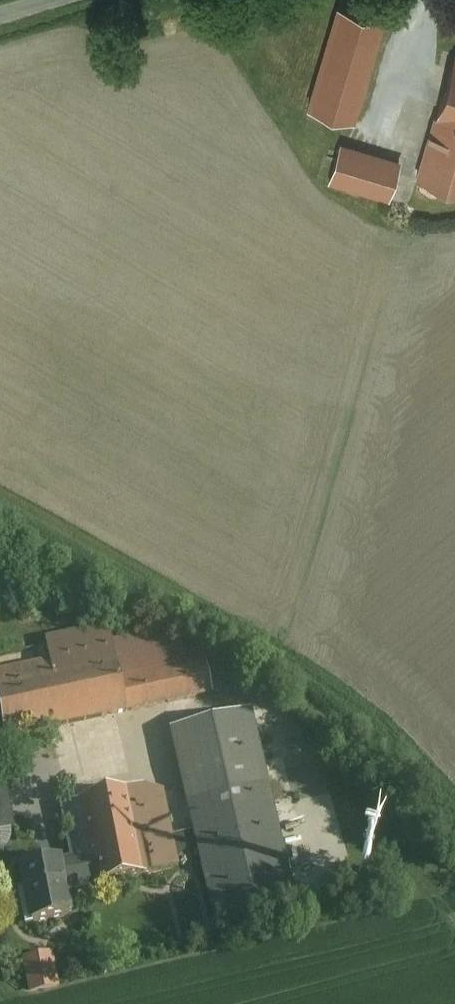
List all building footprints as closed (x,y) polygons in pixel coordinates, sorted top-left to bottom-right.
[(382,20),(339,7),(309,106),(352,119),(382,20)] [(454,54),(454,56),(437,114),(437,113),(436,115),(437,116),(454,121),(454,54)] [(437,116),(418,176),(417,178),(454,190),(454,121),(437,116)] [(385,158),(340,145),(329,181),(374,194),(385,158)] [(399,163),(385,158),(374,194),(388,199),(399,163)] [(44,641),(48,662),(0,672),(0,721),(3,737),(211,693),(203,657),(118,676),(107,628),(44,641)] [(248,713),(170,731),(214,917),(292,899),(248,713)] [(161,791),(144,786),(128,790),(145,873),(177,865),(161,791)] [(128,789),(60,804),(68,849),(71,848),(86,845),(88,856),(93,883),(94,884),(145,873),(128,790),(128,789)] [(0,792),(0,830),(14,827),(7,791),(0,792)] [(57,859),(19,867),(26,902),(20,903),(24,923),(68,915),(63,889),(93,883),(88,856),(57,861),(57,859)] [(52,965),(26,970),(30,991),(56,985),(52,965)]
